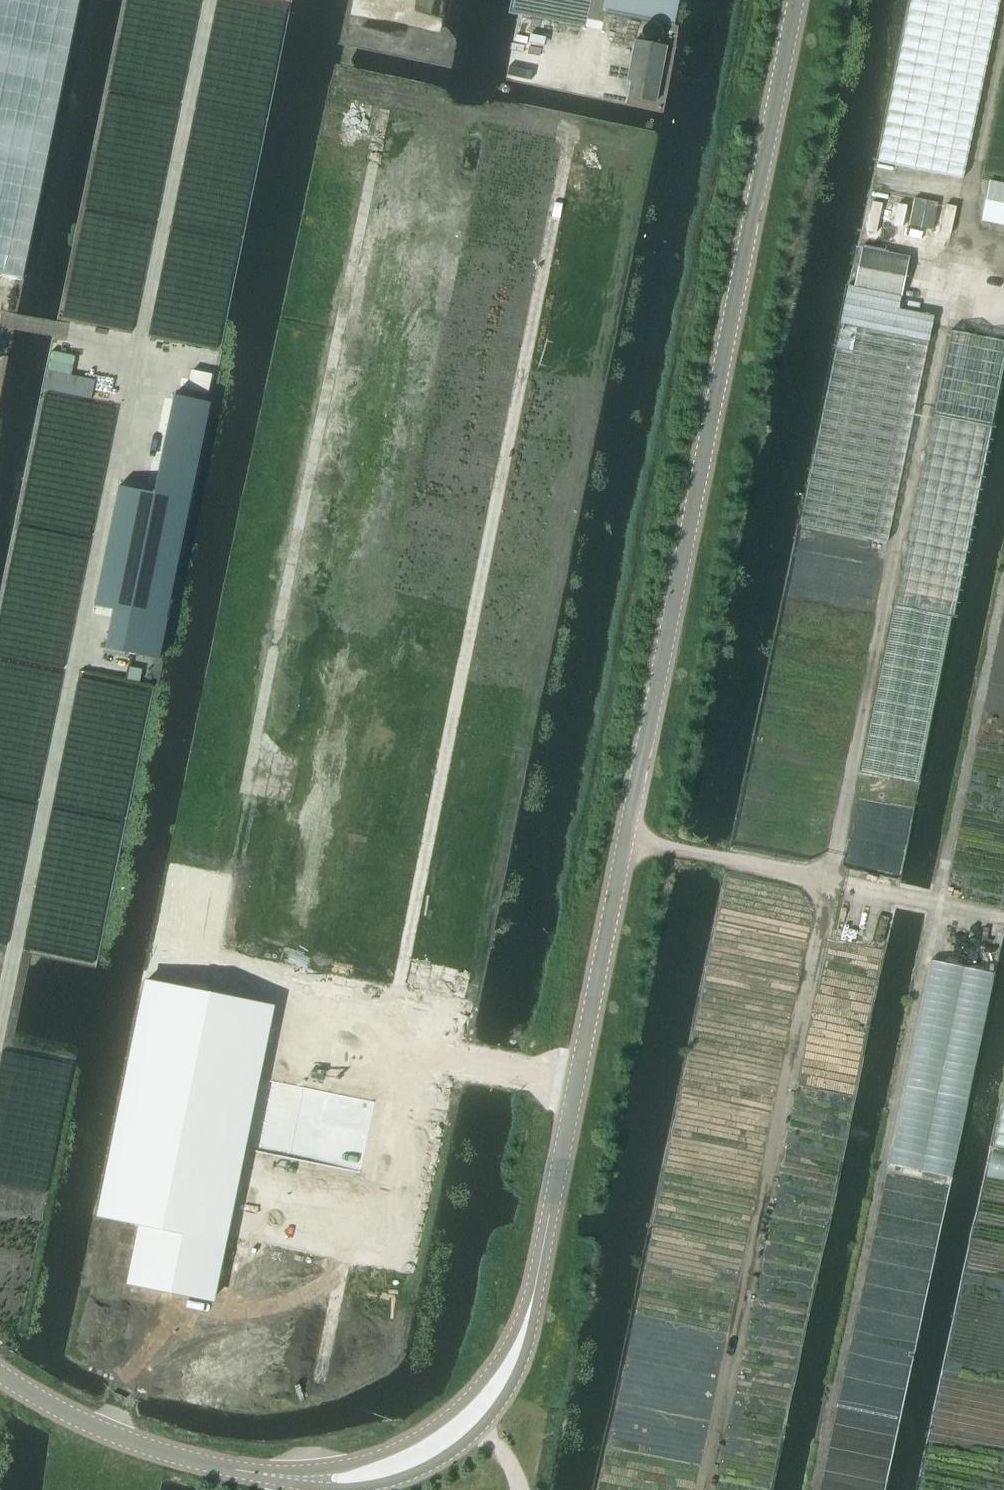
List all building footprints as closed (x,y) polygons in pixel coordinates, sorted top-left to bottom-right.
[(20,279),(22,279),(79,0),(0,0),(0,275),(20,279)] [(878,162),(963,179),(999,0),(911,0),(878,162)] [(634,40),(626,80),(631,81),(628,97),(655,102),(658,86),(665,46),(634,40)] [(1003,225),(1003,184),(989,181),(981,220),(1003,225)] [(914,198),(909,226),(932,230),(938,203),(914,198)] [(946,206),(940,233),(950,235),(956,208),(946,206)] [(849,285),(840,324),(929,343),(934,316),(898,309),(908,257),(861,247),(853,286),(849,285)] [(929,343),(840,324),(798,525),(887,543),(929,343)] [(951,332),(934,416),(991,428),(1003,361),(1003,342),(951,332)] [(192,371),(188,390),(207,394),(211,375),(192,371)] [(118,487),(94,606),(114,610),(106,649),(152,659),(158,660),(210,404),(207,403),(173,396),(153,494),(118,487)] [(991,428),(934,416),(861,774),(918,784),(991,428)] [(130,667),(127,680),(140,682),(142,670),(130,667)] [(146,981),(99,1216),(140,1225),(128,1283),(130,1284),(132,1278),(164,1285),(164,1289),(177,1291),(178,1288),(211,1294),(210,1300),(212,1300),(243,1150),(243,1149),(243,1145),(272,1007),(146,981)] [(993,1150),(1003,1152),(1003,1097),(993,1150)]
